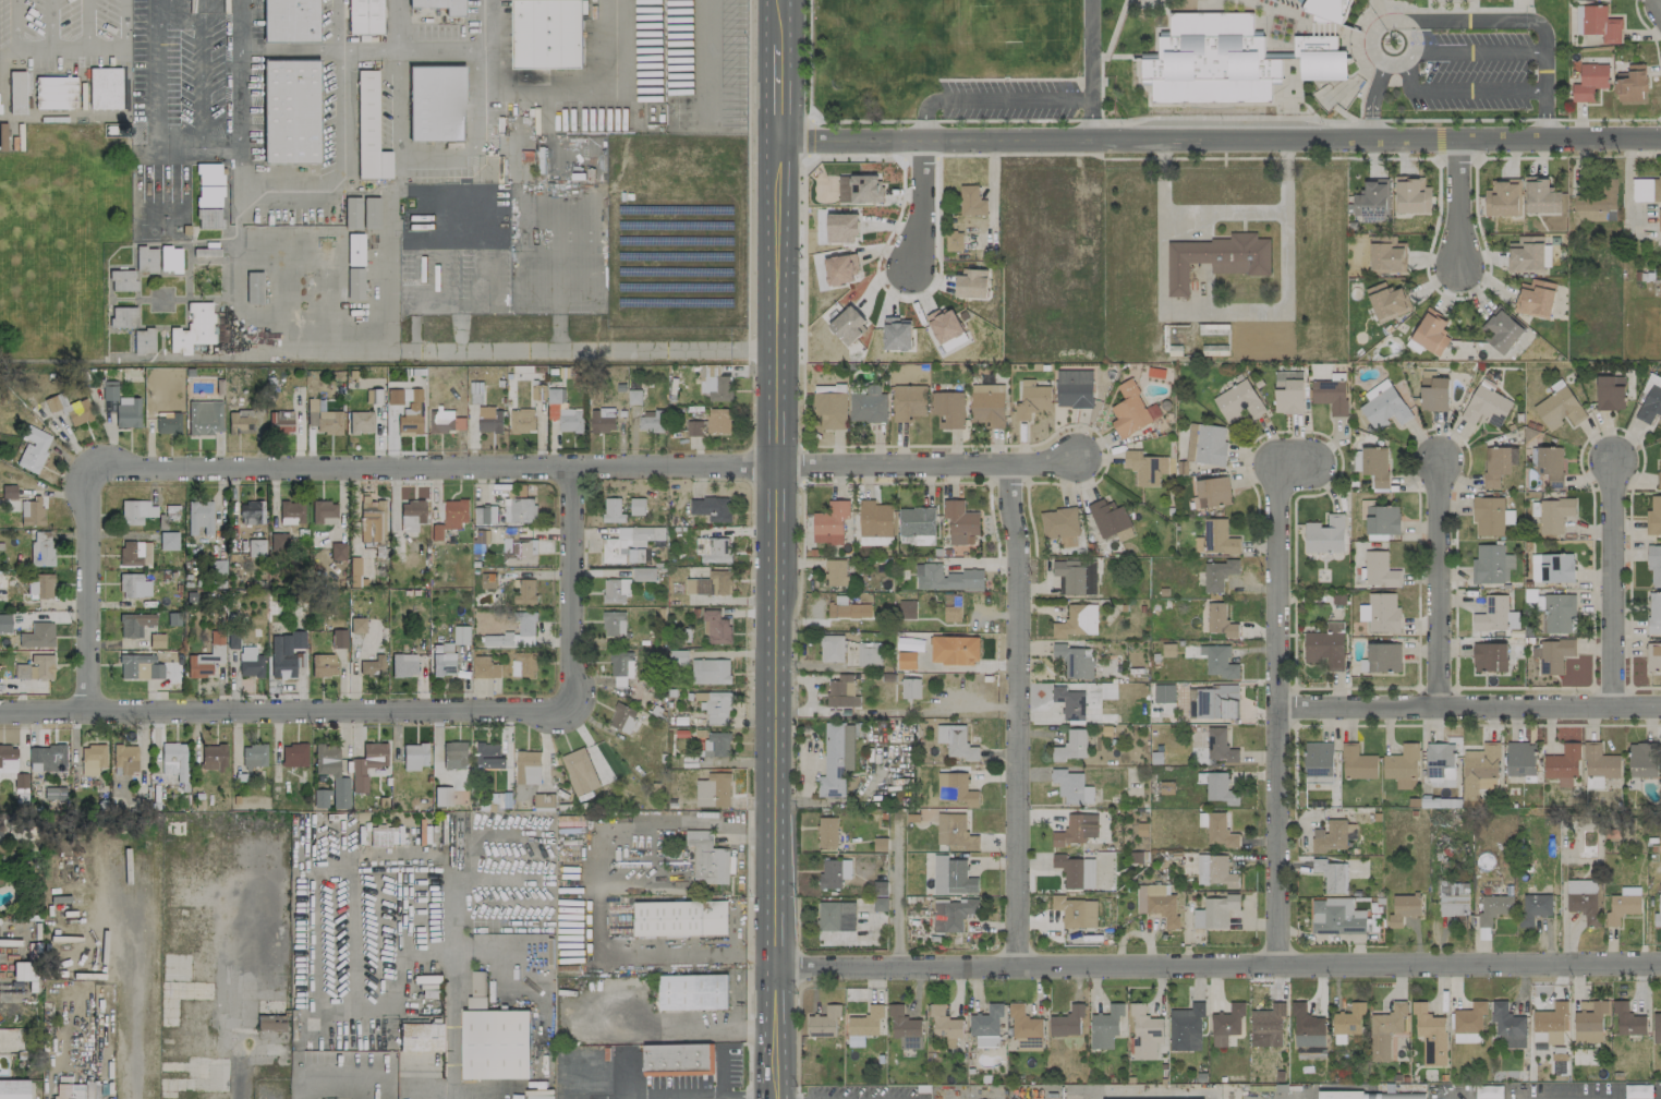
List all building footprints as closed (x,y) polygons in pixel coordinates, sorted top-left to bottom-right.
[(317,0),(263,0),(264,40),(317,40),(317,0)] [(348,33),(348,0),(382,0),(383,33),(348,33)] [(445,7),(445,16),(463,16),(463,0),(408,0),(408,8),(445,7)] [(581,0),(512,0),(513,69),(581,69),(581,0)] [(1350,0),(1306,0),(1300,10),(1341,25),(1350,0)] [(1606,6),(1575,6),(1576,34),(1602,34),(1602,44),(1620,44),(1620,19),(1606,19),(1606,6)] [(1281,59),(1281,77),(1280,78),(1281,84),(1271,84),(1270,102),(1151,102),(1151,85),(1141,84),(1141,80),(1140,80),(1140,53),(1157,53),(1157,37),(1160,37),(1159,32),(1168,32),(1168,13),(1251,13),(1251,31),(1261,31),(1262,36),(1263,36),(1263,59),(1281,59)] [(1346,80),(1346,51),(1336,51),(1335,35),(1293,36),(1293,59),(1299,59),(1300,80),(1346,80)] [(318,164),(318,60),(263,60),(264,162),(318,164)] [(1593,88),(1608,89),(1608,65),(1579,64),(1579,84),(1571,84),(1571,102),(1593,103),(1593,88)] [(1627,78),(1615,78),(1615,102),(1645,101),(1644,64),(1627,65),(1627,78)] [(463,140),(464,67),(408,67),(410,141),(463,140)] [(120,68),(120,108),(89,108),(87,68),(120,68)] [(390,178),(391,152),(376,150),(377,71),(356,70),(357,179),(390,178)] [(75,109),(75,76),(34,76),(35,108),(75,109)] [(221,185),(221,173),(218,174),(218,164),(195,165),(197,184),(221,185)] [(883,203),(883,186),(881,186),(881,181),(877,181),(876,176),(851,176),(852,179),(849,179),(849,186),(851,186),(851,203),(859,203),(869,203),(883,203)] [(1397,213),(1430,213),(1430,187),(1423,187),(1423,177),(1396,178),(1397,213)] [(1527,213),(1560,213),(1560,192),(1549,192),(1548,177),(1526,178),(1527,213)] [(1660,201),(1660,178),(1632,178),(1632,201),(1660,201)] [(1484,216),(1520,215),(1519,179),(1490,180),(1491,190),(1484,190),(1484,216)] [(1389,180),(1362,180),(1362,195),(1353,195),(1352,220),(1388,220),(1389,180)] [(221,186),(196,186),(196,197),(194,196),(195,207),(219,206),(217,196),(222,196),(221,186)] [(986,215),(986,200),(978,200),(978,186),(959,186),(960,216),(986,215)] [(345,229),(361,229),(360,197),(344,197),(345,229)] [(378,229),(379,198),(364,197),(363,229),(378,229)] [(218,209),(195,208),(194,218),(196,218),(196,228),(221,229),(221,218),(217,218),(218,209)] [(853,242),(852,234),(858,235),(858,221),(857,214),(827,214),(827,242),(853,242)] [(363,266),(364,233),(347,233),(347,266),(363,266)] [(946,250),(962,250),(963,234),(946,233),(946,250)] [(1167,241),(1167,297),(1188,297),(1188,264),(1210,264),(1210,274),(1269,274),(1269,239),(1256,239),(1256,233),(1229,233),(1229,241),(1167,241)] [(1369,237),(1370,272),(1406,272),(1405,243),(1395,243),(1395,236),(1369,237)] [(1543,272),(1542,236),(1517,237),(1518,243),(1507,243),(1508,273),(1543,272)] [(154,274),(155,250),(144,250),(144,245),(133,246),(135,270),(144,270),(145,274),(154,274)] [(179,273),(179,249),(169,249),(169,245),(159,245),(159,269),(169,268),(170,274),(179,273)] [(858,268),(854,253),(824,259),(826,275),(825,276),(826,282),(828,282),(828,285),(852,280),(851,276),(856,275),(854,268),(858,268)] [(347,300),(363,300),(363,268),(347,268),(347,300)] [(987,270),(967,269),(967,276),(956,275),(955,297),(986,298),(987,270)] [(132,270),(131,279),(135,280),(134,291),(112,290),(111,281),(108,280),(108,271),(132,270)] [(246,304),(262,303),(261,272),(245,272),(246,304)] [(1548,319),(1556,284),(1531,278),(1529,285),(1520,283),(1514,310),(1548,319)] [(1365,289),(1376,321),(1410,308),(1402,286),(1387,291),(1384,282),(1365,289)] [(168,328),(168,352),(178,352),(179,355),(189,355),(189,343),(214,343),(213,334),(209,335),(209,323),(213,323),(213,314),(210,313),(210,303),(185,302),(185,312),(189,313),(189,323),(185,323),(185,331),(178,331),(178,328),(168,328)] [(864,321),(861,325),(865,329),(848,346),(828,326),(849,305),(864,321)] [(964,333),(951,306),(926,317),(938,345),(964,333)] [(135,307),(110,307),(109,318),(108,318),(108,327),(132,328),(132,317),(134,317),(135,307)] [(1525,328),(1496,307),(1481,327),(1490,333),(1484,341),(1504,356),(1525,328)] [(1448,320),(1426,308),(1409,340),(1439,357),(1450,337),(1441,332),(1448,320)] [(884,350),(911,350),(910,318),(883,319),(884,350)] [(1198,334),(1226,334),(1226,325),(1198,324),(1198,334)] [(151,327),(142,328),(143,330),(132,331),(132,354),(141,355),(142,352),(153,352),(151,327)] [(941,345),(944,351),(964,340),(961,334),(941,345)] [(1202,355),(1229,356),(1229,346),(1202,345),(1202,355)] [(1091,370),(1056,371),(1056,408),(1092,407),(1091,370)] [(1434,372),(1420,371),(1419,411),(1447,412),(1448,378),(1434,378),(1434,372)] [(1303,413),(1302,372),(1274,372),(1274,413),(1303,413)] [(1595,410),(1624,411),(1624,376),(1596,376),(1595,410)] [(700,377),(699,393),(709,393),(709,401),(730,402),(731,377),(700,377)] [(1116,385),(1124,401),(1110,407),(1116,420),(1111,422),(1119,438),(1161,418),(1155,404),(1145,408),(1131,378),(1116,385)] [(1015,421),(1031,421),(1032,411),(1051,411),(1051,387),(1034,386),(1034,380),(1021,379),(1020,403),(1015,403),(1015,421)] [(1212,398),(1227,425),(1242,416),(1240,414),(1246,410),(1252,420),(1265,412),(1247,379),(1212,398)] [(1310,381),(1311,404),(1330,404),(1330,417),(1346,416),(1345,380),(1310,381)] [(117,381),(102,381),(102,400),(114,400),(113,427),(139,428),(139,398),(130,398),(130,404),(116,404),(117,381)] [(1651,384),(1634,418),(1649,425),(1653,416),(1660,420),(1660,388),(1651,384)] [(850,393),(849,422),(886,422),(887,394),(880,394),(880,385),(866,385),(866,394),(850,393)] [(971,423),(984,422),(984,429),(1004,428),(1003,385),(970,386),(971,423)] [(1390,385),(1381,392),(1376,386),(1364,394),(1368,401),(1359,408),(1374,430),(1393,418),(1399,426),(1412,417),(1390,385)] [(1474,425),(1478,417),(1499,428),(1512,402),(1477,385),(1460,419),(1474,425)] [(1548,431),(1567,418),(1573,426),(1586,416),(1564,385),(1532,408),(1548,431)] [(531,399),(545,399),(544,386),(531,386),(531,399)] [(926,386),(893,386),(892,422),(908,422),(908,415),(926,416),(926,386)] [(387,404),(401,404),(401,389),(387,390),(387,404)] [(564,389),(547,389),(547,404),(563,404),(564,389)] [(70,427),(94,418),(86,397),(67,404),(62,392),(43,399),(49,413),(62,408),(70,427)] [(470,404),(481,404),(481,392),(470,392),(470,404)] [(812,415),(821,415),(820,429),(846,430),(847,393),(813,392),(812,415)] [(937,429),(963,429),(963,392),(930,393),(930,415),(937,415),(937,429)] [(331,411),(331,399),(307,399),(307,411),(331,411)] [(399,433),(422,434),(422,400),(413,400),(413,409),(399,408),(399,433)] [(188,434),(222,434),(222,401),(187,401),(188,434)] [(502,433),(502,408),(478,408),(478,433),(502,433)] [(429,432),(456,432),(457,410),(430,409),(429,432)] [(510,433),(534,432),(533,409),(509,410),(510,433)] [(558,432),(582,432),(582,409),(558,409),(558,432)] [(687,421),(686,436),(703,436),(703,433),(730,434),(730,409),(708,409),(707,422),(687,421)] [(228,412),(229,434),(253,433),(252,416),(250,416),(250,410),(239,411),(240,412),(228,412)] [(615,417),(600,417),(599,410),(590,411),(590,433),(615,433),(615,417)] [(341,433),(341,411),(316,412),(317,434),(341,433)] [(640,433),(663,432),(663,411),(640,412),(640,433)] [(268,412),(268,434),(293,433),(292,412),(268,412)] [(373,412),(349,412),(349,434),(373,433),(373,412)] [(180,433),(179,415),(156,416),(156,434),(180,433)] [(1185,462),(1224,466),(1227,441),(1223,441),(1225,427),(1189,423),(1185,462)] [(52,436),(27,425),(21,438),(26,441),(15,465),(35,474),(52,436)] [(1361,475),(1372,475),(1372,489),(1387,489),(1387,448),(1361,447),(1361,475)] [(1484,489),(1499,489),(1499,475),(1510,475),(1510,448),(1485,447),(1484,489)] [(1536,475),(1548,475),(1548,489),(1561,489),(1562,448),(1536,447),(1536,475)] [(1135,487),(1159,487),(1158,474),(1167,474),(1167,457),(1141,457),(1141,450),(1124,450),(1124,469),(1135,469),(1135,487)] [(1199,509),(1231,504),(1227,477),(1195,481),(1199,509)] [(20,525),(42,525),(42,496),(33,495),(33,502),(12,501),(12,512),(20,512),(20,525)] [(1660,535),(1660,496),(1650,495),(1650,511),(1645,511),(1645,534),(1660,535)] [(1132,526),(1122,505),(1112,510),(1106,497),(1086,506),(1102,540),(1132,526)] [(1474,536),(1503,536),(1503,497),(1473,498),(1474,536)] [(384,543),(386,499),(361,498),(359,542),(384,543)] [(503,499),(504,524),(536,523),(535,498),(503,499)] [(620,498),(603,498),(603,523),(625,523),(625,514),(620,514),(620,498)] [(689,498),(689,515),(709,515),(709,522),(729,523),(730,499),(689,498)] [(630,516),(644,516),(644,499),(630,499),(630,516)] [(1575,500),(1540,499),(1539,535),(1561,535),(1562,516),(1575,516),(1575,500)] [(149,500),(121,501),(121,525),(142,525),(142,517),(157,517),(157,506),(149,506),(149,500)] [(849,520),(849,501),(828,500),(828,513),(812,513),(812,544),(843,544),(843,519),(849,520)] [(860,536),(893,536),(892,505),(875,505),(875,500),(859,500),(860,536)] [(949,519),(949,545),(973,545),(973,536),(979,536),(979,513),(963,513),(963,500),(943,500),(942,518),(949,519)] [(212,501),(187,501),(188,535),(196,535),(196,527),(203,526),(203,535),(212,535),(212,501)] [(303,524),(302,501),(279,502),(280,524),(303,524)] [(311,524),(336,524),(336,502),(312,501),(311,524)] [(425,501),(401,501),(400,532),(416,532),(416,523),(424,523),(425,501)] [(468,501),(445,501),(444,524),(467,525),(468,501)] [(262,502),(239,502),(240,524),(262,524),(262,502)] [(1399,506),(1365,506),(1365,535),(1399,534),(1399,506)] [(474,507),(475,524),(497,524),(496,507),(474,507)] [(934,536),(935,508),(899,508),(899,535),(934,536)] [(1076,508),(1040,511),(1042,539),(1059,538),(1060,548),(1079,546),(1076,508)] [(1304,524),(1304,552),(1343,553),(1344,514),(1327,514),(1327,525),(1304,524)] [(1227,519),(1204,519),(1204,553),(1240,554),(1240,539),(1226,539),(1227,519)] [(503,539),(517,540),(517,528),(503,527),(503,539)] [(602,563),(627,563),(627,562),(644,563),(644,541),(663,541),(663,528),(617,527),(617,539),(602,539),(602,563)] [(31,566),(52,566),(53,532),(31,531),(31,566)] [(472,557),(487,558),(487,531),(473,531),(472,557)] [(159,550),(177,550),(177,532),(159,532),(159,550)] [(270,551),(287,552),(287,534),(270,533),(270,551)] [(860,545),(892,545),(892,538),(860,537),(860,545)] [(913,545),(933,545),(934,537),(914,537),(913,545)] [(730,538),(697,539),(698,563),(730,562),(730,538)] [(248,557),(265,556),(264,539),(247,539),(248,557)] [(502,564),(536,564),(536,540),(502,540),(502,564)] [(120,565),(142,566),(142,542),(120,541),(120,565)] [(345,542),(330,543),(331,560),(346,559),(345,542)] [(1471,583),(1508,584),(1508,570),(1513,570),(1514,554),(1503,554),(1503,545),(1476,545),(1476,559),(1471,559),(1471,583)] [(1646,545),(1646,570),(1651,570),(1651,585),(1660,585),(1660,546),(1646,545)] [(1388,551),(1365,551),(1364,586),(1400,587),(1401,570),(1387,570),(1388,551)] [(1540,583),(1574,583),(1573,554),(1539,554),(1540,583)] [(349,586),(359,586),(360,557),(350,557),(349,586)] [(825,586),(850,586),(850,576),(845,576),(845,560),(825,560),(825,586)] [(1095,561),(1052,562),(1052,576),(1058,576),(1059,595),(1096,594),(1095,561)] [(1204,562),(1204,593),(1223,593),(1222,575),(1239,575),(1238,562),(1204,562)] [(983,591),(983,572),(943,571),(943,564),(915,564),(915,590),(983,591)] [(632,568),(632,581),(655,581),(655,568),(632,568)] [(730,595),(730,571),(708,571),(708,579),(685,579),(685,594),(730,595)] [(142,573),(120,573),(120,597),(150,597),(150,581),(142,581),(142,573)] [(27,598),(52,598),(52,574),(27,575),(27,598)] [(481,588),(496,588),(496,574),(481,574),(481,588)] [(536,604),(535,579),(515,580),(515,604),(536,604)] [(603,603),(625,603),(625,594),(629,594),(630,580),(603,579),(603,603)] [(1660,634),(1660,593),(1648,592),(1647,634),(1660,634)] [(1395,593),(1368,594),(1368,605),(1358,605),(1358,621),(1368,621),(1368,633),(1400,633),(1399,607),(1395,607),(1395,593)] [(943,622),(960,622),(961,594),(944,594),(943,622)] [(1472,630),(1507,630),(1507,595),(1484,595),(1484,614),(1472,614),(1472,630)] [(1575,595),(1544,595),(1544,633),(1576,633),(1575,595)] [(827,603),(827,618),(870,618),(870,604),(847,605),(847,596),(835,596),(835,603),(827,603)] [(899,618),(915,618),(915,601),(899,601),(899,618)] [(1224,633),(1224,638),(1238,638),(1238,624),(1227,624),(1226,603),(1206,603),(1207,633),(1224,633)] [(1052,623),(1052,636),(1096,636),(1096,604),(1067,605),(1067,623),(1052,623)] [(708,645),(730,644),(729,619),(720,619),(719,610),(702,611),(703,635),(708,635),(708,645)] [(625,636),(625,612),(603,611),(603,636),(625,636)] [(483,635),(484,647),(535,646),(535,612),(518,612),(518,635),(483,635)] [(9,633),(10,615),(0,614),(0,632),(9,633)] [(155,614),(120,614),(120,638),(141,638),(141,625),(155,624),(155,614)] [(350,633),(365,633),(365,618),(351,618),(350,633)] [(52,646),(52,622),(30,622),(29,646),(52,646)] [(1343,671),(1343,622),(1325,622),(1325,632),(1304,633),(1304,662),(1327,661),(1327,671),(1343,671)] [(467,627),(455,627),(455,644),(468,644),(467,627)] [(332,648),(346,648),(346,630),(332,630),(332,648)] [(270,635),(271,678),(295,677),(295,651),(305,651),(304,631),(290,631),(290,635),(270,635)] [(187,655),(187,677),(212,676),(211,663),(224,662),(223,632),(210,633),(210,654),(187,655)] [(150,647),(163,647),(163,633),(149,634),(150,647)] [(843,662),(843,636),(820,636),(820,663),(843,662)] [(978,665),(978,638),(931,637),(930,664),(978,665)] [(1539,676),(1563,676),(1562,656),(1575,656),(1575,640),(1540,641),(1541,653),(1539,653),(1539,676)] [(879,666),(880,643),(857,643),(857,666),(879,666)] [(1400,643),(1366,644),(1367,673),(1400,672),(1400,643)] [(1647,643),(1646,673),(1660,673),(1660,643),(1647,643)] [(1064,678),(1092,679),(1092,658),(1083,657),(1083,649),(1065,648),(1065,644),(1052,644),(1052,657),(1064,657),(1064,678)] [(1506,644),(1472,644),(1473,672),(1507,671),(1506,644)] [(1229,646),(1198,646),(1198,655),(1206,655),(1206,675),(1220,675),(1220,680),(1238,679),(1238,664),(1229,665),(1229,646)] [(263,676),(263,655),(255,655),(255,647),(239,647),(239,677),(263,676)] [(686,650),(669,651),(669,664),(687,663),(686,650)] [(512,677),(535,677),(535,653),(512,652),(512,677)] [(633,652),(610,653),(610,677),(633,677),(633,652)] [(897,669),(915,670),(916,653),(898,652),(897,669)] [(30,664),(14,664),(14,678),(52,680),(53,655),(30,654),(30,664)] [(120,678),(163,679),(163,664),(155,664),(155,655),(120,654),(120,678)] [(335,676),(335,654),(311,654),(311,677),(335,676)] [(359,661),(360,676),(384,675),(383,654),(375,654),(375,661),(359,661)] [(417,677),(416,654),(391,654),(391,677),(417,677)] [(490,656),(473,657),(473,678),(500,678),(500,664),(490,664),(490,656)] [(698,684),(729,684),(729,660),(692,660),(692,671),(698,671),(698,684)] [(852,696),(853,674),(837,674),(837,682),(827,681),(827,706),(859,707),(859,696),(852,696)] [(614,688),(626,688),(626,677),(614,677),(614,688)] [(919,679),(901,680),(901,699),(920,698),(919,679)] [(1174,685),(1154,685),(1154,703),(1174,703),(1174,685)] [(1084,721),(1084,692),(1064,691),(1065,687),(1052,687),(1051,703),(1063,703),(1062,720),(1084,721)] [(1236,687),(1187,688),(1188,719),(1237,718),(1236,687)] [(707,725),(730,724),(729,692),(700,692),(701,710),(706,710),(707,725)] [(637,711),(616,702),(606,725),(632,736),(638,721),(633,719),(637,711)] [(824,776),(817,776),(817,797),(844,797),(845,761),(851,761),(852,739),(844,739),(844,724),(824,724),(824,776)] [(979,761),(979,747),(965,747),(966,726),(936,725),(936,743),(947,743),(947,756),(964,757),(964,760),(979,761)] [(1207,759),(1224,759),(1224,763),(1238,763),(1238,750),(1226,750),(1226,728),(1207,728),(1207,759)] [(1085,760),(1086,730),(1066,729),(1066,747),(1052,747),(1052,759),(1085,760)] [(705,756),(729,757),(730,733),(705,733),(705,756)] [(1464,750),(1462,800),(1478,801),(1478,790),(1498,790),(1499,743),(1482,742),(1482,751),(1464,750)] [(1620,777),(1620,755),(1601,756),(1600,742),(1584,742),(1585,778),(1620,777)] [(186,743),(161,743),(160,773),(176,774),(176,782),(185,782),(186,743)] [(314,774),(332,774),(332,808),(349,808),(349,777),(338,777),(338,743),(314,744),(314,774)] [(352,793),(367,793),(367,776),(387,775),(386,743),(362,743),(363,758),(352,758),(352,793)] [(426,743),(402,744),(403,769),(427,769),(426,743)] [(443,743),(443,769),(467,770),(467,744),(443,743)] [(500,743),(475,744),(475,769),(505,768),(505,758),(500,758),(500,743)] [(1332,743),(1304,743),(1304,777),(1333,777),(1332,743)] [(1358,743),(1342,743),(1343,779),(1377,778),(1376,755),(1358,755),(1358,743)] [(1383,755),(1383,778),(1418,778),(1417,743),(1401,743),(1401,755),(1383,755)] [(1454,743),(1425,744),(1426,778),(1455,778),(1454,743)] [(1535,743),(1507,743),(1507,776),(1535,776),(1535,743)] [(1544,756),(1544,778),(1558,778),(1558,787),(1571,787),(1571,777),(1579,777),(1579,743),(1562,743),(1562,756),(1544,756)] [(1628,777),(1658,778),(1658,743),(1629,743),(1628,777)] [(225,744),(201,745),(202,770),(225,770),(225,744)] [(242,745),(243,768),(266,767),(266,744),(242,745)] [(306,766),(306,744),(281,744),(281,766),(306,766)] [(16,769),(16,745),(0,745),(0,769),(16,769)] [(29,771),(65,770),(65,745),(28,746),(29,771)] [(80,745),(81,776),(97,775),(97,768),(105,768),(105,745),(80,745)] [(137,745),(113,745),(113,767),(120,767),(120,773),(138,773),(137,745)] [(560,757),(576,796),(600,786),(583,747),(560,757)] [(540,752),(516,751),(515,784),(540,784),(540,752)] [(1083,774),(1066,774),(1066,769),(1050,769),(1050,783),(1058,783),(1058,797),(1064,797),(1064,805),(1093,805),(1093,787),(1083,787),(1083,774)] [(1205,800),(1226,801),(1226,806),(1238,806),(1238,791),(1228,791),(1229,773),(1206,772),(1205,800)] [(729,807),(730,774),(707,773),(707,780),(696,780),(695,806),(729,807)] [(965,801),(965,806),(978,806),(978,791),(966,791),(967,773),(937,773),(937,801),(965,801)] [(1395,790),(1415,789),(1415,778),(1395,779),(1395,790)] [(1454,779),(1429,779),(1429,788),(1454,787),(1454,779)] [(65,799),(65,787),(44,787),(44,799),(65,799)] [(434,806),(451,806),(452,787),(434,787),(434,806)] [(313,808),(328,808),(329,789),(313,789),(313,808)] [(554,810),(554,794),(534,795),(534,811),(554,810)] [(1225,813),(1198,813),(1198,827),(1207,827),(1207,844),(1224,844),(1224,848),(1239,848),(1239,834),(1225,834),(1225,813)] [(936,848),(978,848),(978,836),(965,836),(966,814),(937,814),(936,848)] [(1097,837),(1097,815),(1066,814),(1066,833),(1052,832),(1051,844),(1085,845),(1086,837),(1097,837)] [(12,840),(12,815),(0,815),(0,840),(12,840)] [(818,848),(837,848),(836,817),(817,818),(818,848)] [(1346,851),(1346,820),(1326,820),(1326,829),(1311,829),(1311,851),(1346,851)] [(370,846),(389,847),(390,830),(371,830),(370,846)] [(728,849),(712,849),(711,831),(685,831),(685,846),(693,846),(693,884),(728,884),(728,849)] [(1065,859),(1065,854),(1051,854),(1051,868),(1063,868),(1063,889),(1093,889),(1093,859),(1065,859)] [(933,894),(977,894),(977,878),(966,878),(966,860),(947,860),(947,855),(933,855),(933,894)] [(1196,884),(1226,884),(1226,889),(1238,889),(1238,874),(1227,874),(1227,856),(1197,855),(1196,884)] [(1324,894),(1346,894),(1345,863),(1326,864),(1326,858),(1312,859),(1312,873),(1324,873),(1324,894)] [(820,861),(821,889),(841,889),(841,879),(851,878),(851,860),(820,861)] [(1566,912),(1584,912),(1584,927),(1597,927),(1597,880),(1566,880),(1566,912)] [(1439,916),(1468,916),(1468,883),(1439,883),(1439,916)] [(1165,885),(1135,886),(1136,915),(1164,914),(1164,929),(1177,929),(1177,894),(1165,895),(1165,885)] [(1521,894),(1520,928),(1533,928),(1534,915),(1551,916),(1551,895),(1521,894)] [(1658,894),(1658,914),(1653,914),(1653,927),(1660,927),(1660,894),(1658,894)] [(1096,901),(1064,900),(1064,895),(1051,895),(1051,910),(1062,911),(1062,928),(1095,929),(1096,901)] [(1393,895),(1392,915),(1388,915),(1388,928),(1401,928),(1402,916),(1419,916),(1420,895),(1393,895)] [(1640,914),(1640,895),(1610,895),(1609,912),(1606,912),(1605,927),(1620,927),(1620,914),(1640,914)] [(1512,896),(1481,896),(1482,914),(1477,914),(1478,928),(1491,928),(1491,916),(1512,915),(1512,896)] [(1227,911),(1239,911),(1239,897),(1204,897),(1204,910),(1192,910),(1192,929),(1227,929),(1227,911)] [(887,911),(887,899),(873,898),(873,911),(887,911)] [(1311,899),(1311,933),(1365,934),(1365,910),(1352,910),(1352,899),(1311,899)] [(962,932),(962,916),(978,916),(978,900),(933,901),(934,932),(962,932)] [(727,901),(633,902),(633,937),(727,935),(727,901)] [(854,931),(854,902),(818,902),(818,931),(854,931)] [(659,976),(659,1010),(727,1009),(727,975),(659,976)] [(1370,1014),(1371,1062),(1390,1061),(1389,1034),(1404,1034),(1403,1001),(1391,1001),(1392,1014),(1370,1014)] [(1453,1010),(1453,1034),(1481,1033),(1481,1014),(1486,1014),(1486,1001),(1471,1002),(1471,1010),(1453,1010)] [(1525,1016),(1507,1016),(1507,1001),(1491,1001),(1491,1022),(1495,1023),(1495,1036),(1502,1036),(1502,1048),(1524,1048),(1525,1016)] [(1567,1001),(1553,1002),(1553,1013),(1532,1014),(1532,1032),(1546,1031),(1546,1045),(1562,1044),(1562,1030),(1567,1030),(1567,1001)] [(1573,1043),(1601,1043),(1602,1013),(1608,1013),(1608,1001),(1579,1001),(1578,1012),(1574,1012),(1573,1043)] [(1646,1034),(1645,1015),(1628,1015),(1628,1001),(1615,1001),(1615,1035),(1646,1034)] [(1190,1009),(1169,1010),(1170,1051),(1202,1051),(1202,1002),(1190,1002),(1190,1009)] [(1244,1003),(1229,1002),(1229,1014),(1211,1013),(1211,1047),(1227,1047),(1227,1035),(1240,1035),(1240,1016),(1244,1016),(1244,1003)] [(1250,1010),(1251,1047),(1280,1047),(1280,1016),(1284,1016),(1284,1002),(1270,1003),(1270,1010),(1250,1010)] [(1305,1002),(1290,1002),(1291,1015),(1294,1015),(1294,1047),(1324,1046),(1324,1016),(1305,1017),(1305,1002)] [(1350,1014),(1333,1013),(1332,1034),(1360,1035),(1360,1015),(1365,1015),(1365,1002),(1350,1002),(1350,1014)] [(1411,1002),(1411,1014),(1415,1014),(1415,1036),(1423,1036),(1422,1066),(1445,1067),(1446,1016),(1426,1016),(1426,1002),(1411,1002)] [(969,1015),(969,1036),(998,1035),(998,1017),(1003,1017),(1003,1003),(987,1003),(987,1015),(969,1015)] [(1091,1014),(1090,1049),(1113,1049),(1113,1036),(1118,1036),(1118,1016),(1124,1016),(1124,1004),(1108,1003),(1108,1015),(1091,1014)] [(921,1048),(920,1019),(903,1019),(903,1004),(890,1005),(891,1038),(899,1038),(900,1049),(921,1048)] [(962,1018),(944,1019),(944,1004),(931,1004),(931,1038),(962,1038),(962,1018)] [(1049,1036),(1079,1035),(1079,1017),(1083,1017),(1083,1004),(1069,1004),(1070,1016),(1049,1016),(1049,1036)] [(1162,1043),(1163,1018),(1146,1018),(1146,1005),(1130,1004),(1130,1015),(1133,1015),(1132,1060),(1156,1060),(1156,1043),(1162,1043)] [(807,1037),(835,1037),(835,1017),(840,1017),(840,1005),(825,1005),(825,1016),(807,1015),(807,1037)] [(882,1005),(868,1005),(869,1017),(847,1017),(848,1047),(862,1047),(862,1036),(878,1036),(878,1018),(882,1018),(882,1005)] [(529,1010),(462,1011),(463,1080),(530,1079),(529,1010)] [(1653,1013),(1653,1043),(1660,1043),(1660,1013),(1653,1013)] [(256,1029),(284,1030),(284,1015),(257,1015),(256,1029)] [(441,1051),(442,1023),(399,1022),(399,1050),(441,1051)] [(976,1047),(998,1047),(997,1036),(975,1037),(976,1047)] [(714,1075),(714,1044),(642,1045),(643,1076),(714,1075)] [(27,1079),(0,1079),(0,1098),(28,1098),(27,1079)] [(97,1085),(94,1085),(94,1084),(56,1083),(56,1098),(49,1098),(97,1098),(97,1085)] [(552,1090),(545,1090),(545,1096),(526,1097),(526,1098),(553,1098),(552,1090)] [(1362,1091),(1318,1091),(1318,1098),(1362,1098),(1362,1091)]
